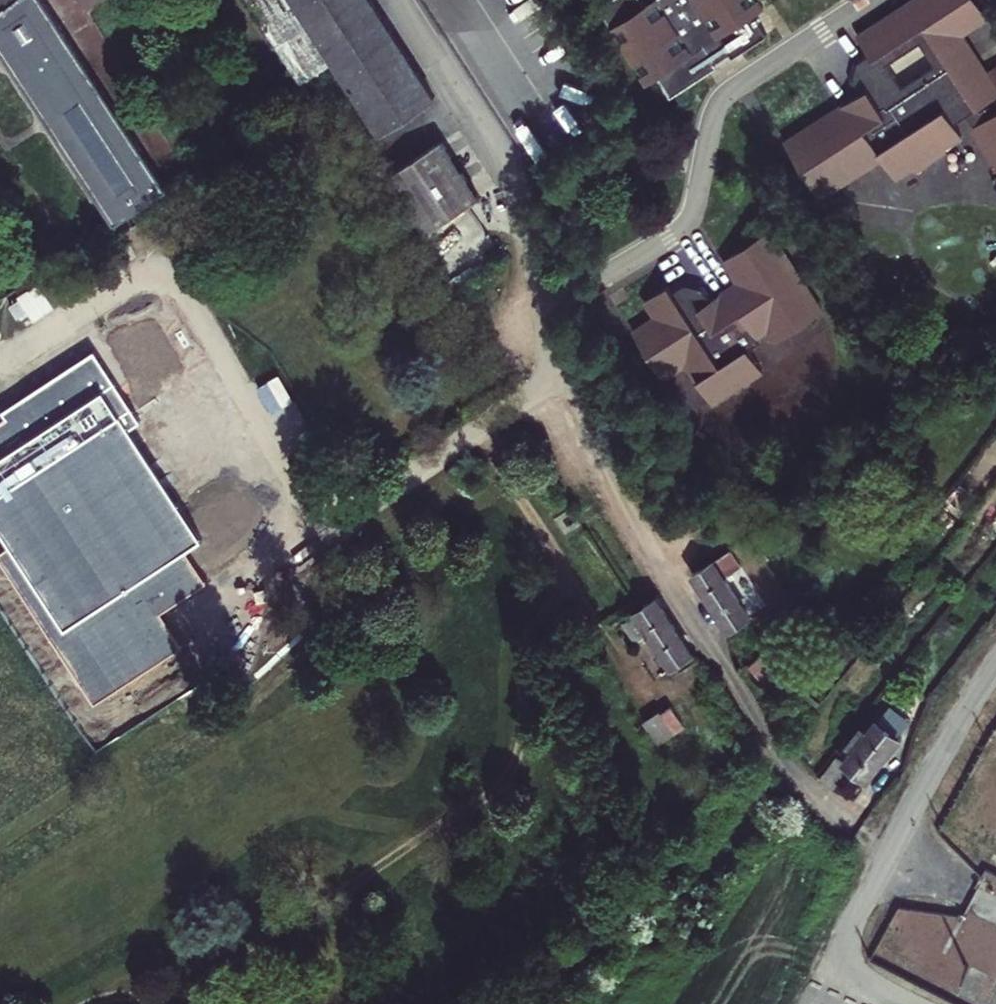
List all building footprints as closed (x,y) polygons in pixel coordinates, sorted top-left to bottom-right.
[(111,224),(162,191),(39,0),(0,0),(0,54),(111,224)] [(300,82),(333,61),(380,133),(434,98),(370,0),(247,0),(300,82)] [(599,9),(649,86),(660,79),(672,99),(719,69),(717,66),(732,58),(733,60),(768,38),(755,17),(764,11),(757,0),(659,0),(647,8),(642,0),(614,0),(599,9)] [(954,126),(967,118),(974,129),(972,130),(995,167),(995,99),(995,64),(985,72),(962,38),(988,21),(974,0),(918,0),(857,39),(867,54),(854,62),(849,83),(858,97),(786,144),(821,199),(882,159),(895,180),(913,169),(916,172),(947,152),(945,148),(961,138),(954,126)] [(443,139),(391,173),(428,231),(480,197),(443,139)] [(663,379),(686,365),(712,404),(762,372),(749,352),(759,345),(755,338),(768,331),(777,344),(823,315),(771,235),(769,232),(724,262),(738,284),(714,300),(705,286),(685,282),(671,290),(669,286),(645,301),(656,318),(633,333),(663,379)] [(57,259),(0,296),(0,314),(4,320),(69,277),(57,259)] [(42,566),(64,552),(23,492),(139,415),(157,442),(152,450),(150,457),(149,464),(149,472),(152,480),(155,485),(159,489),(172,495),(177,496),(190,493),(200,485),(203,480),(206,465),(205,460),(203,453),(194,441),(224,422),(153,316),(36,395),(38,399),(0,425),(0,503),(42,566)] [(726,580),(731,576),(743,568),(731,551),(720,558),(696,573),(730,627),(749,615),(726,580)] [(693,653),(656,598),(643,606),(638,609),(673,664),(693,653)] [(632,615),(622,624),(638,643),(648,634),(632,615)] [(670,705),(644,723),(659,745),(685,727),(670,705)] [(835,750),(818,771),(832,782),(848,761),(867,777),(899,734),(877,717),(868,729),(861,724),(846,742),(853,748),(846,758),(835,750)] [(915,980),(971,981),(974,974),(993,984),(995,978),(995,929),(961,911),(897,910),(873,959),(915,980)]
